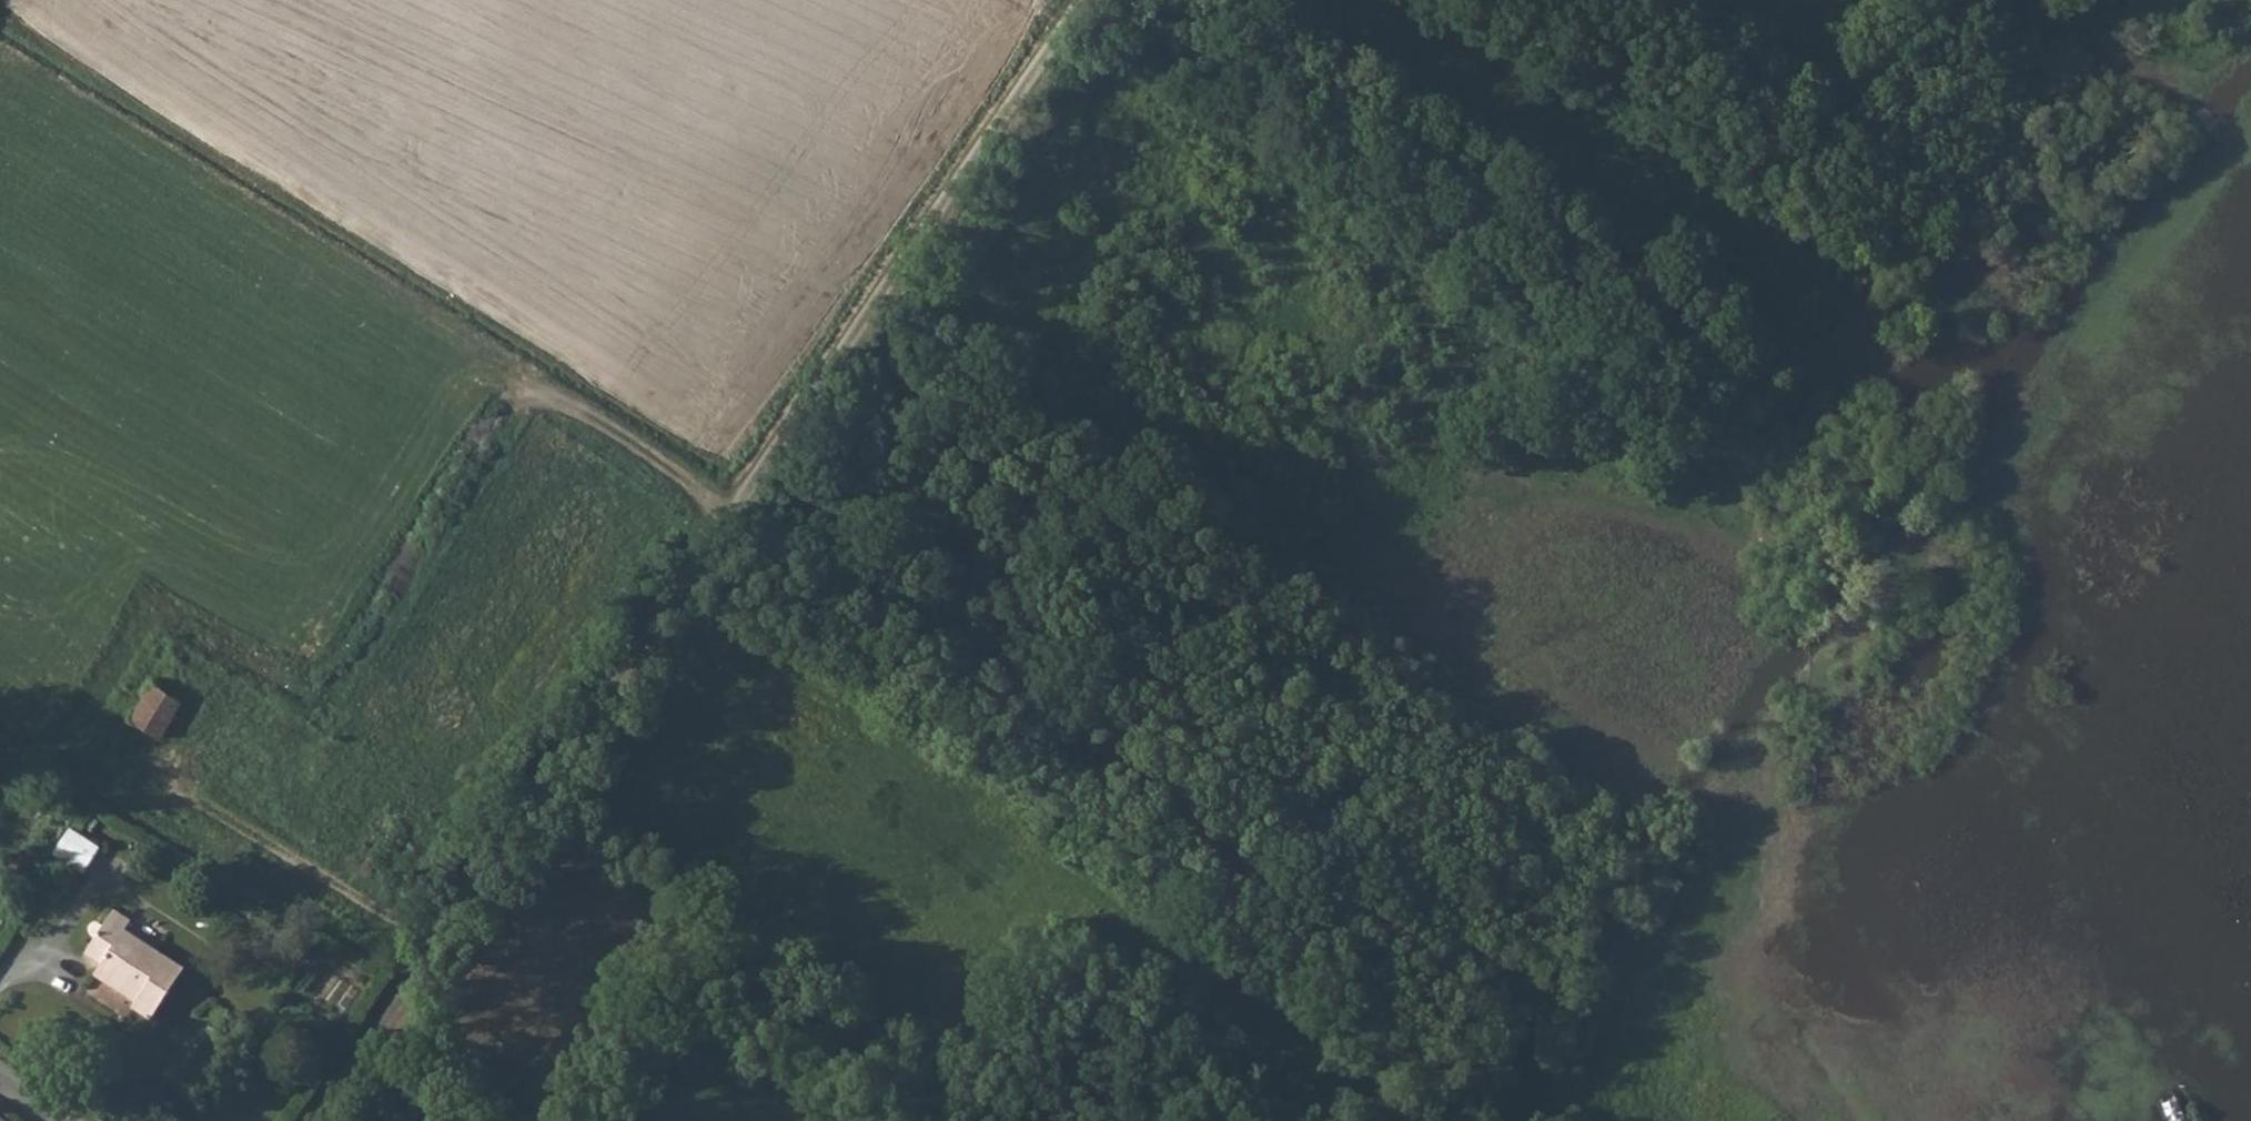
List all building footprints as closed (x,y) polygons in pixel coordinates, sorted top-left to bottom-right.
[(153,687),(134,720),(161,738),(181,707),(153,687)] [(100,843),(69,823),(51,851),(82,870),(100,843)] [(124,932),(130,922),(112,911),(102,926),(100,924),(97,922),(94,922),(91,923),(89,926),(87,928),(88,931),(90,934),(95,937),(84,953),(100,963),(92,975),(135,1002),(132,1007),(151,1020),(183,971),(124,932)]
